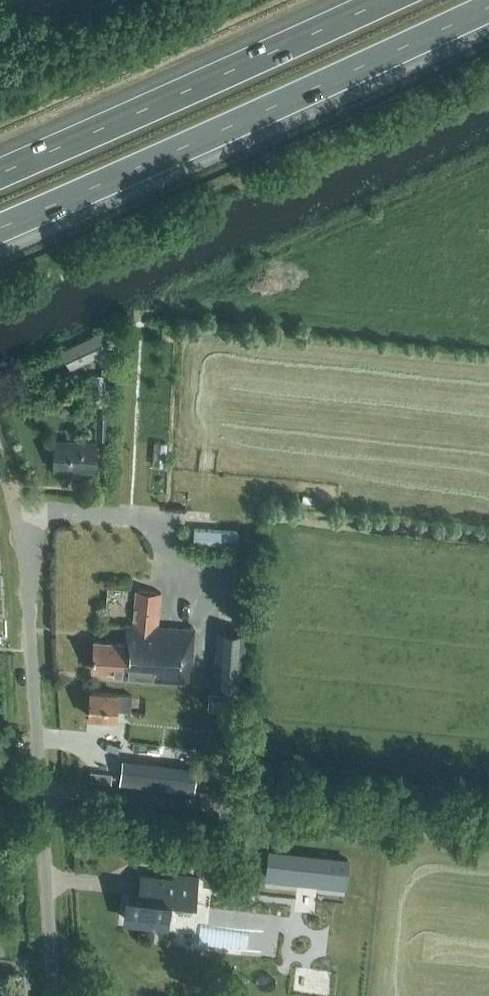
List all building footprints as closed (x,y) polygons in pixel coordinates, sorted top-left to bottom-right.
[(174,333),(175,323),(163,322),(162,332),(174,333)] [(108,350),(98,331),(62,349),(71,367),(94,355),(99,365),(113,358),(109,350),(108,350)] [(106,389),(105,374),(108,374),(108,364),(102,364),(102,374),(90,374),(91,391),(94,391),(94,409),(97,409),(97,438),(110,438),(111,389),(106,389)] [(95,469),(97,440),(55,438),(54,466),(95,469)] [(166,464),(167,442),(155,442),(154,463),(166,464)] [(302,500),(311,501),(312,494),(303,493),(302,500)] [(190,682),(194,629),(156,626),(159,593),(135,591),(133,624),(126,624),(125,642),(94,640),(91,669),(127,672),(127,678),(190,682)] [(243,683),(247,631),(218,629),(214,681),(243,683)] [(217,708),(219,691),(209,690),(207,707),(217,708)] [(130,711),(131,704),(132,694),(90,692),(88,717),(116,719),(116,710),(131,711),(130,723),(140,723),(140,711),(130,711)] [(181,733),(169,732),(118,727),(116,745),(163,750),(162,762),(178,764),(181,733)] [(195,767),(125,759),(123,781),(193,789),(195,767)] [(269,851),(266,876),(346,885),(349,860),(269,851)] [(195,896),(201,896),(204,896),(205,883),(196,883),(197,877),(163,874),(160,896),(129,893),(126,917),(158,922),(159,911),(174,913),(176,894),(195,896)] [(221,929),(226,887),(210,885),(205,927),(221,929)]
